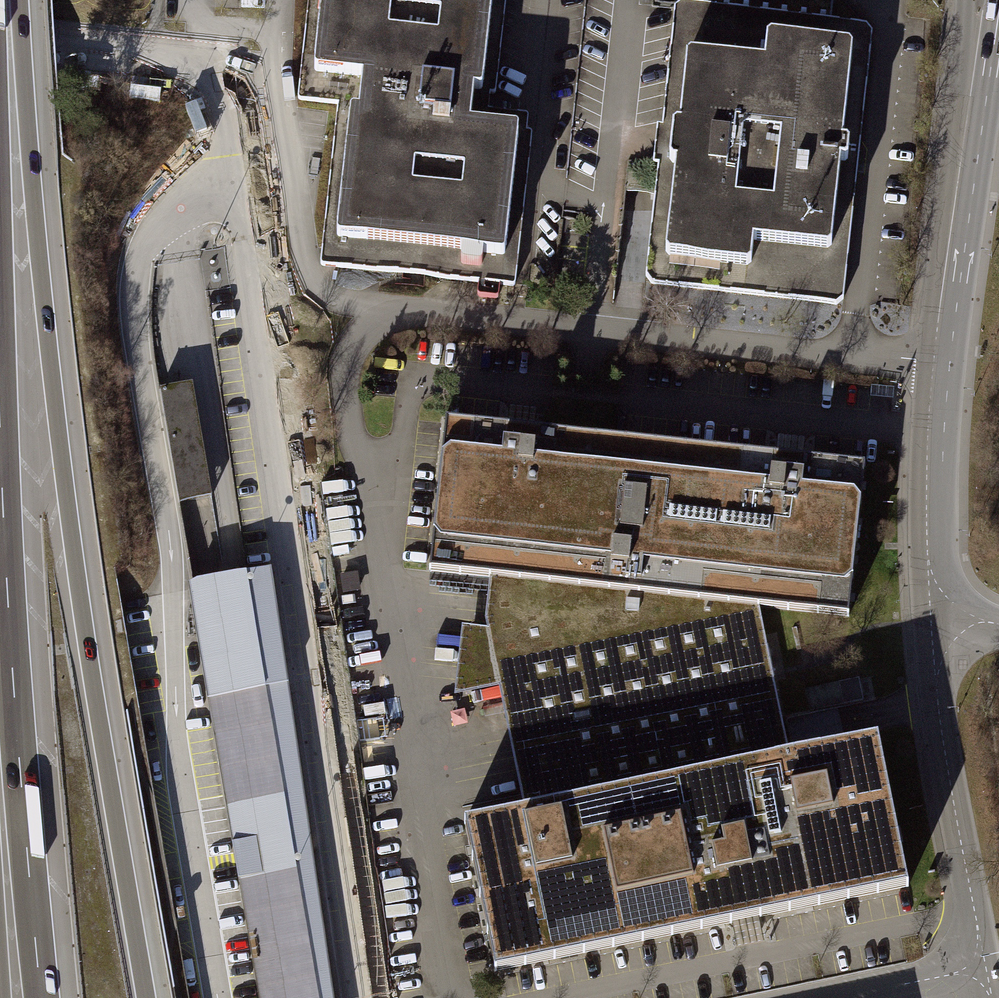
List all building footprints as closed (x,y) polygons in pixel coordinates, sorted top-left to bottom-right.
[(517,290),(518,285),(536,130),(494,125),(509,0),(313,0),(301,102),(343,107),(324,268),(337,269),(394,276),(517,290)] [(834,308),(841,302),(871,37),(864,28),(688,8),(681,15),(667,131),(663,130),(659,164),(663,165),(650,277),(657,286),(834,308)] [(193,384),(159,390),(179,505),(213,500),(193,384)] [(537,413),(509,409),(507,430),(535,433),(537,413)] [(757,610),(850,620),(854,590),(862,510),(867,468),(804,462),(789,460),(776,459),(614,442),(580,438),(549,435),(535,433),(524,432),(507,430),(444,424),(440,465),(432,542),(428,575),(489,582),(757,610)] [(779,438),(776,459),(804,462),(806,442),(779,438)] [(306,793),(271,561),(246,566),(246,564),(202,573),(189,576),(190,586),(114,603),(107,605),(0,637),(0,997),(340,997),(306,793)] [(757,610),(489,582),(485,631),(499,691),(524,814),(787,760),(782,735),(757,610)] [(499,691),(485,631),(462,629),(454,701),(499,691)] [(858,679),(806,690),(810,710),(862,700),(858,679)] [(524,814),(464,826),(495,975),(749,923),(908,890),(877,741),(865,744),(787,760),(524,814)]
